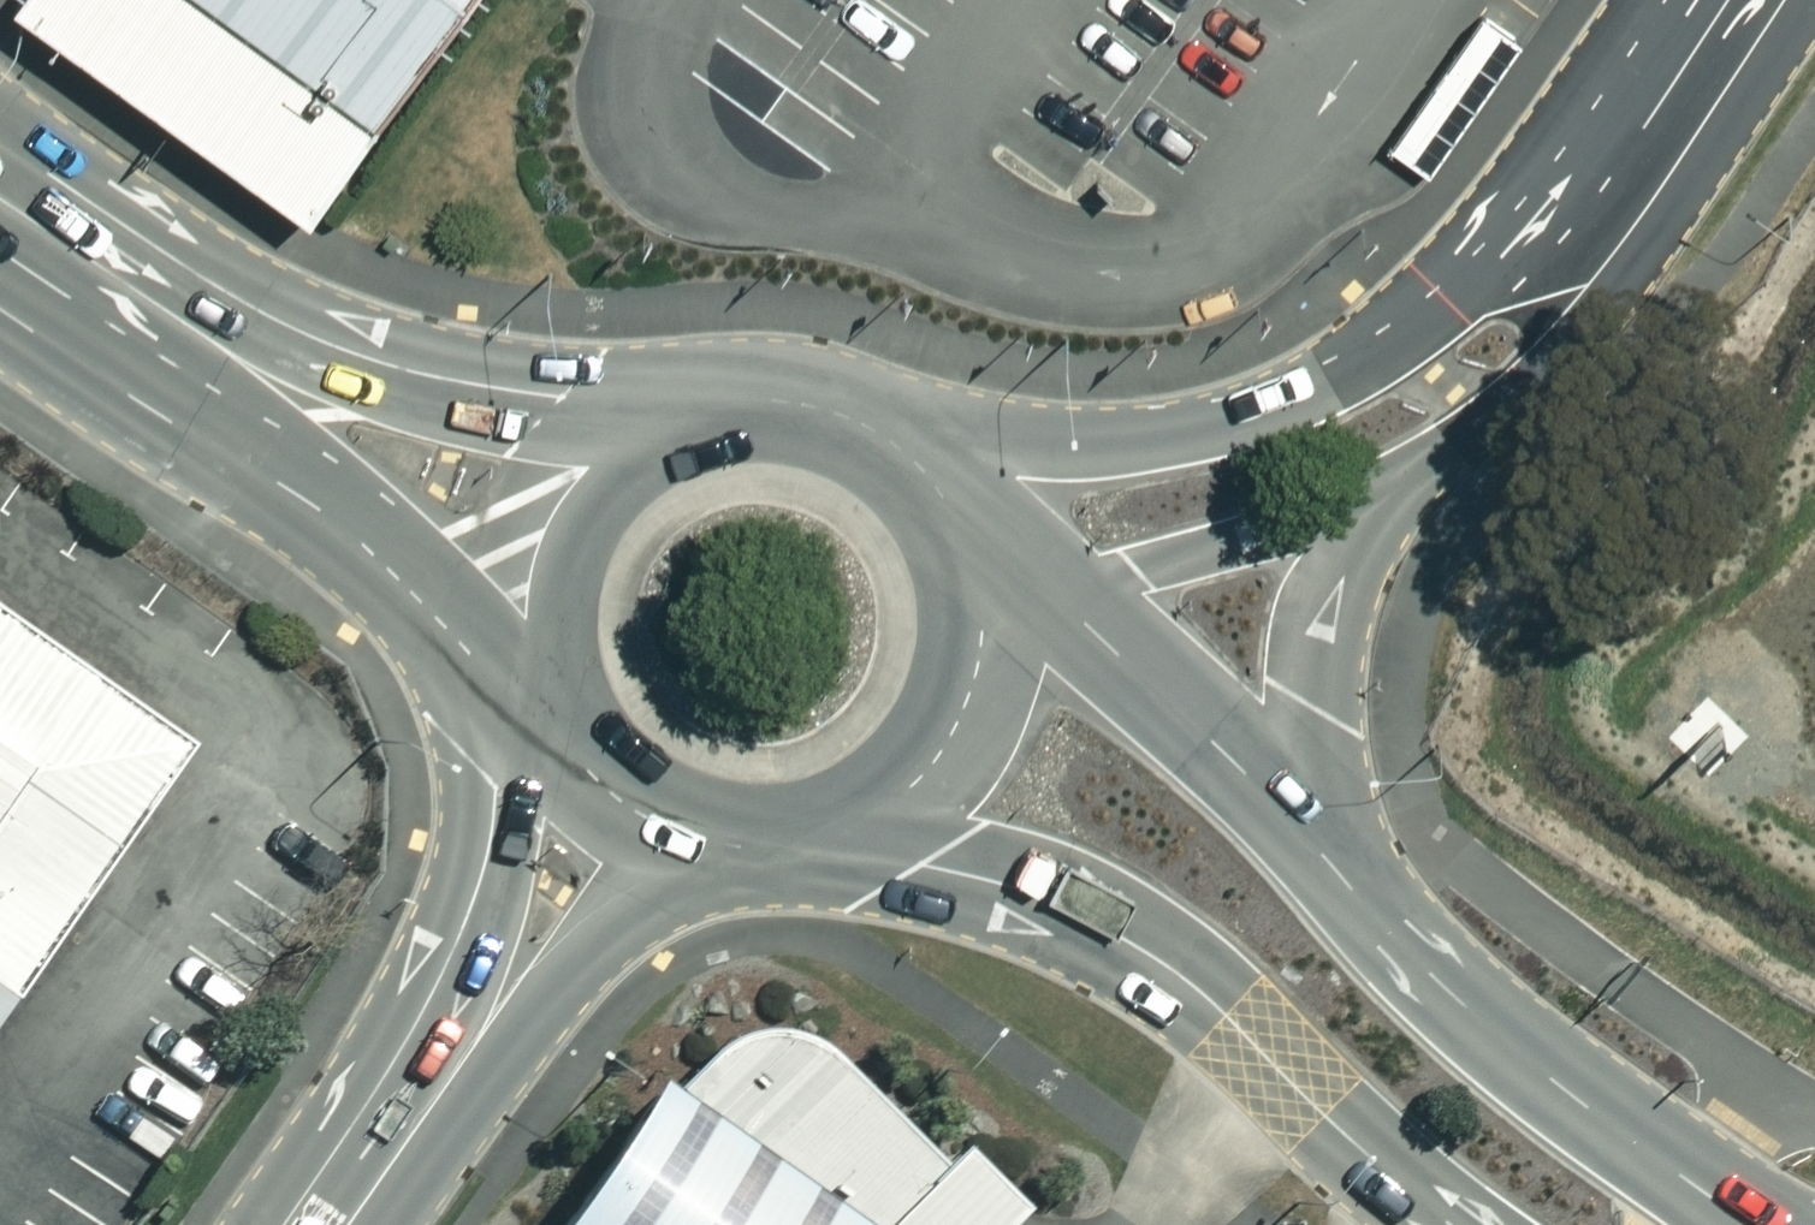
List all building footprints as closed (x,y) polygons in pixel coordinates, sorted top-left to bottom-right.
[(19,12),(311,216),(463,0),(27,0),(19,12)] [(0,609),(0,987),(14,997),(191,745),(0,609)] [(658,1083),(556,1224),(1010,1224),(1025,1210),(963,1149),(946,1166),(827,1051),(805,1038),(787,1032),(762,1033),(737,1039),(715,1053),(673,1093),(658,1083)]
